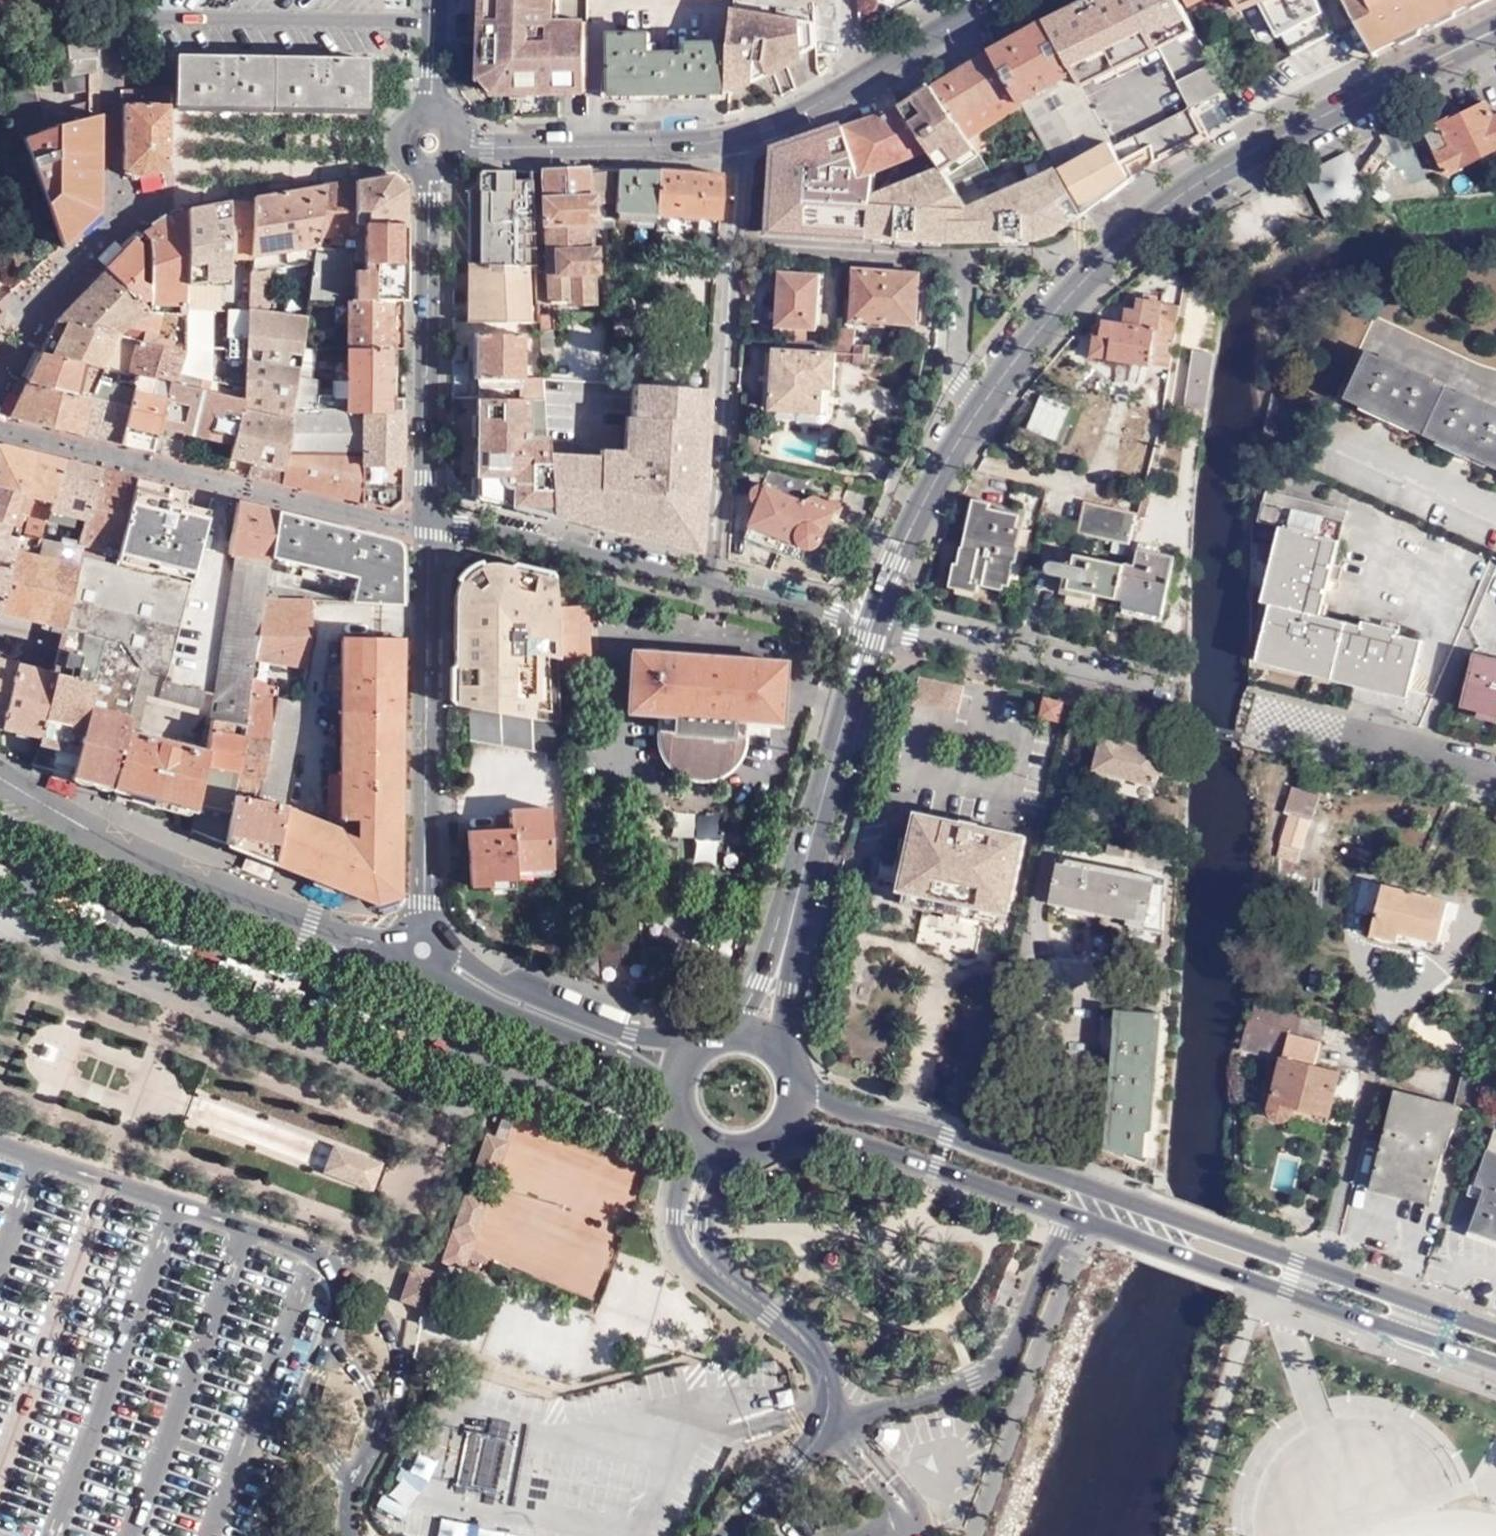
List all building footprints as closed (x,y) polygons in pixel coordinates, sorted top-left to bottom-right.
[(589,90),(589,24),(560,24),(560,0),(486,0),(483,79),(495,91),(589,90)] [(793,0),(766,0),(765,6),(807,8),(808,3),(793,0)] [(1133,0),(1089,0),(1045,22),(1074,77),(1112,58),(1118,69),(1158,49),(1133,0)] [(1179,0),(1133,0),(1158,49),(1195,30),(1179,0)] [(1243,13),(1236,0),(1227,0),(1236,16),(1243,13)] [(1348,0),(1278,0),(1277,0),(1236,0),(1243,13),(1261,46),(1349,1),(1348,0)] [(1349,1),(1359,19),(1380,56),(1444,23),(1490,0),(1348,0),(1349,1)] [(804,14),(734,3),(731,40),(728,88),(747,89),(807,59),(804,14)] [(71,69),(99,69),(99,18),(66,26),(71,69)] [(1045,22),(989,54),(1012,93),(1021,106),(1048,151),(1054,162),(1070,190),(1084,212),(1084,213),(1155,161),(1151,128),(1113,148),(1103,129),(1080,88),(1074,77),(1045,22)] [(713,93),(728,93),(728,88),(731,40),(689,41),(689,51),(653,51),(653,32),(612,33),(613,71),(613,92),(713,93)] [(369,107),(370,56),(179,54),(179,106),(369,107)] [(935,86),(960,123),(1012,93),(989,54),(935,86)] [(1080,88),(1118,69),(1112,58),(1074,77),(1080,88)] [(1213,64),(1176,83),(1189,108),(1226,89),(1213,64)] [(97,84),(99,82),(99,69),(63,77),(66,92),(89,89),(93,87),(97,84)] [(713,99),(713,93),(613,92),(613,71),(606,71),(607,93),(608,96),(610,99),(613,100),(615,101),(713,99)] [(170,106),(171,73),(144,73),(144,87),(124,87),(125,167),(143,175),(170,167),(170,119),(170,106)] [(92,100),(96,101),(98,102),(99,82),(97,84),(93,87),(89,89),(88,100),(92,100)] [(935,86),(899,107),(928,150),(938,166),(945,176),(984,157),(970,136),(960,123),(935,86)] [(1021,106),(1012,93),(960,123),(970,136),(1021,106)] [(71,119),(98,112),(98,102),(96,101),(92,100),(88,100),(69,105),(71,119)] [(1427,129),(1447,173),(1495,150),(1495,116),(1493,118),(1485,103),(1458,117),(1456,114),(1427,129)] [(928,150),(899,107),(855,123),(860,139),(848,143),(862,181),(874,175),(928,150)] [(1189,108),(1151,128),(1155,161),(1203,137),(1189,108)] [(22,137),(63,244),(97,212),(98,112),(71,119),(49,126),(22,137)] [(860,139),(855,123),(843,128),(847,139),(848,143),(860,139)] [(847,139),(843,128),(825,134),(829,145),(847,139)] [(825,134),(777,152),(775,230),(814,233),(814,210),(872,211),(873,196),(874,175),(862,181),(848,143),(847,139),(829,145),(825,134)] [(1415,145),(1394,153),(1405,183),(1426,175),(1415,145)] [(1325,173),(1308,184),(1327,216),(1370,191),(1346,151),(1321,166),(1325,173)] [(938,166),(873,196),(872,211),(870,237),(947,241),(1033,239),(1049,235),(1084,212),(1070,190),(1054,162),(965,206),(957,191),(945,176),(938,166)] [(581,194),(589,194),(589,167),(542,169),(544,220),(583,219),(581,194)] [(591,218),(616,217),(616,214),(617,167),(589,167),(589,194),(581,194),(583,219),(544,220),(548,302),(592,301),(592,269),(595,269),(595,247),(591,247),(591,218)] [(657,215),(658,167),(617,167),(616,214),(657,215)] [(657,215),(720,220),(723,171),(658,167),(657,215)] [(468,262),(534,263),(531,179),(513,178),(513,169),(477,169),(477,181),(468,187),(468,262)] [(364,221),(405,221),(405,186),(387,174),(357,179),(356,220),(364,221)] [(322,185),(315,244),(310,288),(309,299),(337,299),(347,299),(355,299),(356,260),(356,220),(357,179),(322,185)] [(251,256),(248,311),(246,358),(302,365),(304,347),(308,311),(309,299),(310,288),(305,288),(302,314),(268,309),(271,267),(299,264),(306,244),(315,244),(322,185),(254,197),(251,256)] [(251,256),(254,197),(229,201),(229,255),(251,256)] [(187,208),(187,283),(220,283),(230,283),(229,255),(229,201),(187,208)] [(165,312),(187,313),(187,310),(187,283),(187,208),(164,216),(143,232),(151,240),(148,302),(148,312),(156,312),(165,312)] [(870,237),(872,211),(814,210),(814,233),(870,237)] [(364,221),(356,220),(356,260),(364,260),(364,221)] [(364,260),(405,261),(405,221),(364,221),(364,260)] [(53,322),(115,336),(117,336),(132,319),(148,302),(151,240),(143,232),(103,271),(64,310),(53,322)] [(356,260),(355,299),(391,299),(405,299),(405,261),(364,260),(356,260)] [(537,289),(534,263),(468,262),(468,321),(524,319),(524,290),(537,289)] [(852,319),(916,323),(920,273),(856,269),(852,319)] [(785,326),(789,271),(780,271),(775,325),(785,326)] [(787,326),(787,338),(806,339),(807,327),(817,328),(821,273),(789,271),(785,326),(787,326)] [(220,310),(220,283),(187,283),(187,310),(213,310),(220,310)] [(1103,321),(1100,335),(1097,357),(1169,370),(1179,311),(1166,309),(1166,302),(1138,297),(1136,312),(1124,311),(1121,325),(1103,321)] [(337,299),(309,299),(308,311),(337,311),(337,299)] [(391,299),(355,299),(347,299),(347,347),(390,347),(391,299)] [(391,299),(390,347),(405,347),(405,299),(391,299)] [(213,310),(187,310),(187,313),(187,353),(187,359),(179,373),(214,381),(213,310)] [(239,366),(246,367),(246,358),(248,311),(231,311),(229,360),(239,360),(239,366)] [(552,311),(539,311),(539,318),(540,326),(540,328),(552,328),(552,311)] [(163,323),(165,312),(156,312),(155,322),(163,323)] [(145,323),(132,319),(117,336),(134,341),(141,342),(145,323)] [(106,357),(115,336),(53,322),(38,355),(127,372),(129,362),(106,357)] [(854,330),(838,328),(837,341),(853,342),(854,330)] [(473,385),(518,386),(519,333),(474,333),(473,385)] [(1091,356),(1097,357),(1100,335),(1094,334),(1091,356)] [(806,339),(787,338),(777,337),(772,406),(823,410),(824,384),(834,385),(836,359),(869,361),(870,343),(853,342),(837,341),(806,339)] [(314,347),(304,347),(302,365),(296,410),(305,409),(321,409),(321,395),(321,378),(312,378),(314,347)] [(347,409),(404,409),(404,397),(389,397),(390,347),(347,347),(347,360),(342,361),(342,376),(347,376),(346,395),(347,409)] [(1185,407),(1204,409),(1213,355),(1192,352),(1185,407)] [(1348,399),(1495,467),(1495,411),(1494,410),(1495,407),(1479,400),(1478,403),(1416,375),(1418,371),(1402,364),(1400,367),(1369,353),(1348,399)] [(127,372),(38,355),(24,384),(107,402),(128,407),(135,373),(127,372)] [(246,358),(246,367),(244,388),(233,441),(230,454),(253,459),(251,473),(286,482),(291,451),(302,452),(305,409),(296,410),(302,365),(246,358)] [(154,451),(160,424),(171,380),(135,373),(128,407),(121,442),(154,451)] [(175,380),(171,380),(160,424),(233,441),(244,388),(214,381),(179,373),(175,380)] [(530,392),(543,393),(543,381),(530,381),(530,392)] [(707,432),(708,387),(639,383),(638,415),(637,429),(707,432)] [(24,384),(3,429),(99,438),(107,402),(24,384)] [(346,395),(321,395),(321,409),(347,409),(346,395)] [(535,428),(536,397),(482,397),(481,470),(503,470),(504,474),(506,477),(508,480),(512,481),(516,481),(516,500),(550,500),(547,453),(546,429),(535,428)] [(107,402),(99,438),(121,442),(128,407),(107,402)] [(404,409),(347,409),(321,409),(305,409),(302,452),(291,451),(286,482),(391,507),(402,499),(404,409)] [(636,458),(637,429),(638,415),(625,414),(623,444),(598,443),(598,456),(636,458)] [(706,451),(707,432),(637,429),(636,458),(706,461),(706,451)] [(66,461),(0,445),(0,488),(34,497),(56,503),(66,461)] [(598,456),(547,453),(550,500),(551,513),(699,551),(700,540),(706,461),(636,458),(598,456)] [(66,461),(56,503),(55,510),(83,516),(93,519),(104,470),(66,461)] [(93,519),(91,528),(88,543),(86,548),(121,556),(137,479),(104,470),(93,519)] [(142,668),(157,672),(169,675),(207,521),(182,514),(188,491),(137,479),(121,556),(86,548),(67,629),(107,640),(128,645),(142,668)] [(759,493),(765,495),(752,528),(764,533),(762,541),(813,559),(819,558),(824,557),(828,554),(831,552),(838,538),(831,535),(843,505),(812,494),(804,497),(761,481),(758,482),(756,487),(759,493)] [(1278,667),(1390,694),(1392,685),(1412,690),(1424,641),(1322,617),(1346,517),(1347,512),(1342,509),(1277,494),(1279,486),(1269,484),(1259,523),(1282,529),(1264,603),(1272,605),(1261,652),(1280,658),(1278,667)] [(13,529),(17,511),(30,514),(34,497),(0,488),(0,524),(13,529)] [(1083,498),(1076,534),(1112,541),(1130,545),(1139,508),(1083,498)] [(264,600),(266,587),(270,557),(277,512),(237,502),(230,555),(239,556),(216,695),(248,703),(251,683),(255,657),(258,635),(264,600)] [(974,531),(980,506),(968,504),(963,529),(967,530),(974,531)] [(1012,550),(1019,513),(980,506),(974,531),(967,530),(957,580),(1004,591),(1010,562),(1020,564),(1022,552),(1012,550)] [(81,526),(83,516),(55,510),(52,520),(68,523),(81,526)] [(351,603),(402,605),(402,549),(396,541),(371,534),(313,521),(277,512),(270,557),(288,562),(286,571),(354,588),(351,603)] [(48,540),(63,543),(68,523),(52,520),(51,523),(48,540)] [(38,537),(48,540),(51,523),(42,521),(39,532),(38,537)] [(69,544),(63,543),(48,540),(38,537),(25,534),(0,611),(64,625),(63,628),(67,629),(86,548),(88,543),(71,538),(69,544)] [(1110,551),(1128,555),(1130,545),(1112,541),(1110,551)] [(1135,564),(1126,562),(1125,564),(1118,599),(1126,601),(1125,607),(1166,616),(1178,558),(1138,550),(1135,564)] [(1074,565),(1072,576),(1069,590),(1096,595),(1118,599),(1125,564),(1076,555),(1075,561),(1074,565)] [(1049,571),(1072,576),(1074,565),(1068,564),(1069,563),(1055,561),(1050,564),(1049,571)] [(555,631),(555,607),(554,597),(479,584),(471,686),(506,692),(512,625),(555,631)] [(266,587),(264,600),(276,600),(278,588),(266,587)] [(1093,610),(1096,595),(1069,590),(1066,604),(1093,610)] [(313,637),(313,602),(276,600),(264,600),(258,635),(313,637)] [(588,605),(555,607),(555,631),(557,670),(579,669),(580,655),(590,655),(588,605)] [(104,652),(107,640),(67,629),(63,628),(61,640),(104,652)] [(255,657),(308,670),(313,637),(258,635),(255,657)] [(375,902),(398,894),(402,637),(343,636),(343,676),(331,676),(331,683),(343,684),(342,774),(331,774),(331,817),(341,818),(342,831),(282,808),(273,863),(375,902)] [(107,640),(104,652),(97,680),(79,749),(72,778),(114,790),(128,730),(137,691),(142,668),(128,645),(107,640)] [(63,662),(80,661),(79,646),(62,647),(63,662)] [(779,722),(783,663),(632,652),(629,711),(660,714),(659,741),(660,745),(664,753),(668,760),(669,762),(674,767),(680,771),(687,774),(694,776),(701,777),(709,776),(716,773),(723,770),(729,765),(734,760),(736,757),(741,749),(745,739),(747,721),(779,722)] [(1480,710),(1495,714),(1495,659),(1477,655),(1465,707),(1480,710)] [(3,728),(18,664),(0,660),(0,727),(3,728)] [(40,737),(53,672),(18,664),(3,728),(40,737)] [(97,680),(54,666),(53,672),(40,737),(79,749),(97,680)] [(153,694),(157,672),(142,668),(137,691),(146,693),(153,694)] [(201,707),(205,692),(164,682),(161,696),(201,707)] [(248,703),(244,726),(242,737),(234,787),(259,792),(285,798),(302,702),(279,700),(280,690),(265,689),(265,685),(251,683),(248,703)] [(531,688),(532,718),(559,723),(558,689),(531,688)] [(137,733),(146,693),(137,691),(128,730),(137,733)] [(244,726),(248,703),(216,695),(212,719),(229,723),(244,726)] [(1060,717),(1064,701),(1047,697),(1043,713),(1060,717)] [(559,723),(532,718),(469,705),(470,737),(548,753),(548,759),(565,762),(563,723),(559,723)] [(1480,710),(1479,718),(1495,723),(1495,714),(1480,710)] [(233,795),(234,787),(242,737),(227,734),(229,723),(212,719),(206,753),(196,813),(193,831),(225,844),(233,795)] [(137,733),(128,730),(114,790),(196,813),(206,753),(137,733)] [(1163,750),(1104,735),(1096,769),(1156,784),(1163,750)] [(1303,851),(1320,796),(1294,787),(1286,814),(1289,815),(1280,845),(1303,851)] [(273,863),(282,808),(285,798),(259,792),(258,800),(233,795),(225,844),(273,863)] [(509,811),(510,827),(468,829),(471,885),(490,884),(490,877),(515,876),(514,866),(551,863),(548,809),(509,811)] [(984,903),(1013,909),(1029,834),(921,811),(916,838),(902,834),(893,877),(906,881),(905,886),(933,893),(930,905),(946,909),(944,918),(961,921),(963,913),(981,916),(984,903)] [(675,812),(674,837),(717,838),(717,813),(675,812)] [(715,862),(715,839),(671,839),(671,862),(715,862)] [(1176,860),(1177,853),(1150,848),(1149,856),(1176,860)] [(1156,880),(1059,861),(1050,902),(1068,905),(1069,900),(1147,917),(1147,922),(1164,926),(1166,898),(1154,895),(1156,880)] [(1403,933),(1441,943),(1451,903),(1384,886),(1371,934),(1401,942),(1403,933)] [(637,962),(631,911),(594,915),(599,966),(637,962)] [(675,953),(684,933),(667,925),(658,945),(675,953)] [(1439,951),(1441,943),(1403,933),(1401,942),(1439,951)] [(1249,1019),(1242,1047),(1282,1056),(1284,1057),(1291,1029),(1282,1026),(1286,1008),(1257,999),(1253,1020),(1249,1019)] [(1157,1011),(1117,1008),(1116,1026),(1121,1027),(1112,1142),(1146,1154),(1157,1011)] [(1284,1057),(1282,1056),(1269,1111),(1271,1116),(1272,1119),(1276,1121),(1280,1123),(1284,1123),(1287,1122),(1290,1120),(1292,1119),(1293,1116),(1296,1109),(1328,1117),(1332,1118),(1337,1098),(1343,1073),(1344,1071),(1317,1065),(1322,1043),(1298,1036),(1303,1013),(1286,1008),(1282,1026),(1291,1029),(1284,1057)] [(1322,1043),(1329,1021),(1303,1013),(1298,1036),(1322,1043)] [(1481,1114),(1495,1077),(1466,1067),(1455,1106),(1461,1108),(1461,1110),(1481,1114)] [(1348,1074),(1343,1073),(1337,1098),(1343,1100),(1348,1074)] [(1461,1108),(1455,1106),(1397,1092),(1373,1189),(1430,1204),(1450,1124),(1457,1126),(1461,1110),(1461,1108)] [(502,1122),(501,1126),(513,1130),(518,1116),(521,1107),(504,1102),(497,1121),(502,1122)] [(1296,1109),(1293,1116),(1293,1117),(1326,1124),(1328,1117),(1296,1109)] [(516,1123),(486,1253),(501,1256),(503,1246),(521,1250),(516,1274),(607,1295),(641,1151),(516,1123)] [(1478,1185),(1488,1188),(1472,1230),(1495,1239),(1495,1131),(1478,1185)] [(486,1132),(475,1166),(499,1174),(510,1140),(486,1132)] [(386,1162),(335,1142),(323,1173),(375,1192),(386,1162)] [(467,1271),(489,1201),(464,1193),(442,1263),(467,1271)] [(405,1282),(398,1302),(423,1311),(437,1272),(412,1263),(405,1282)]
